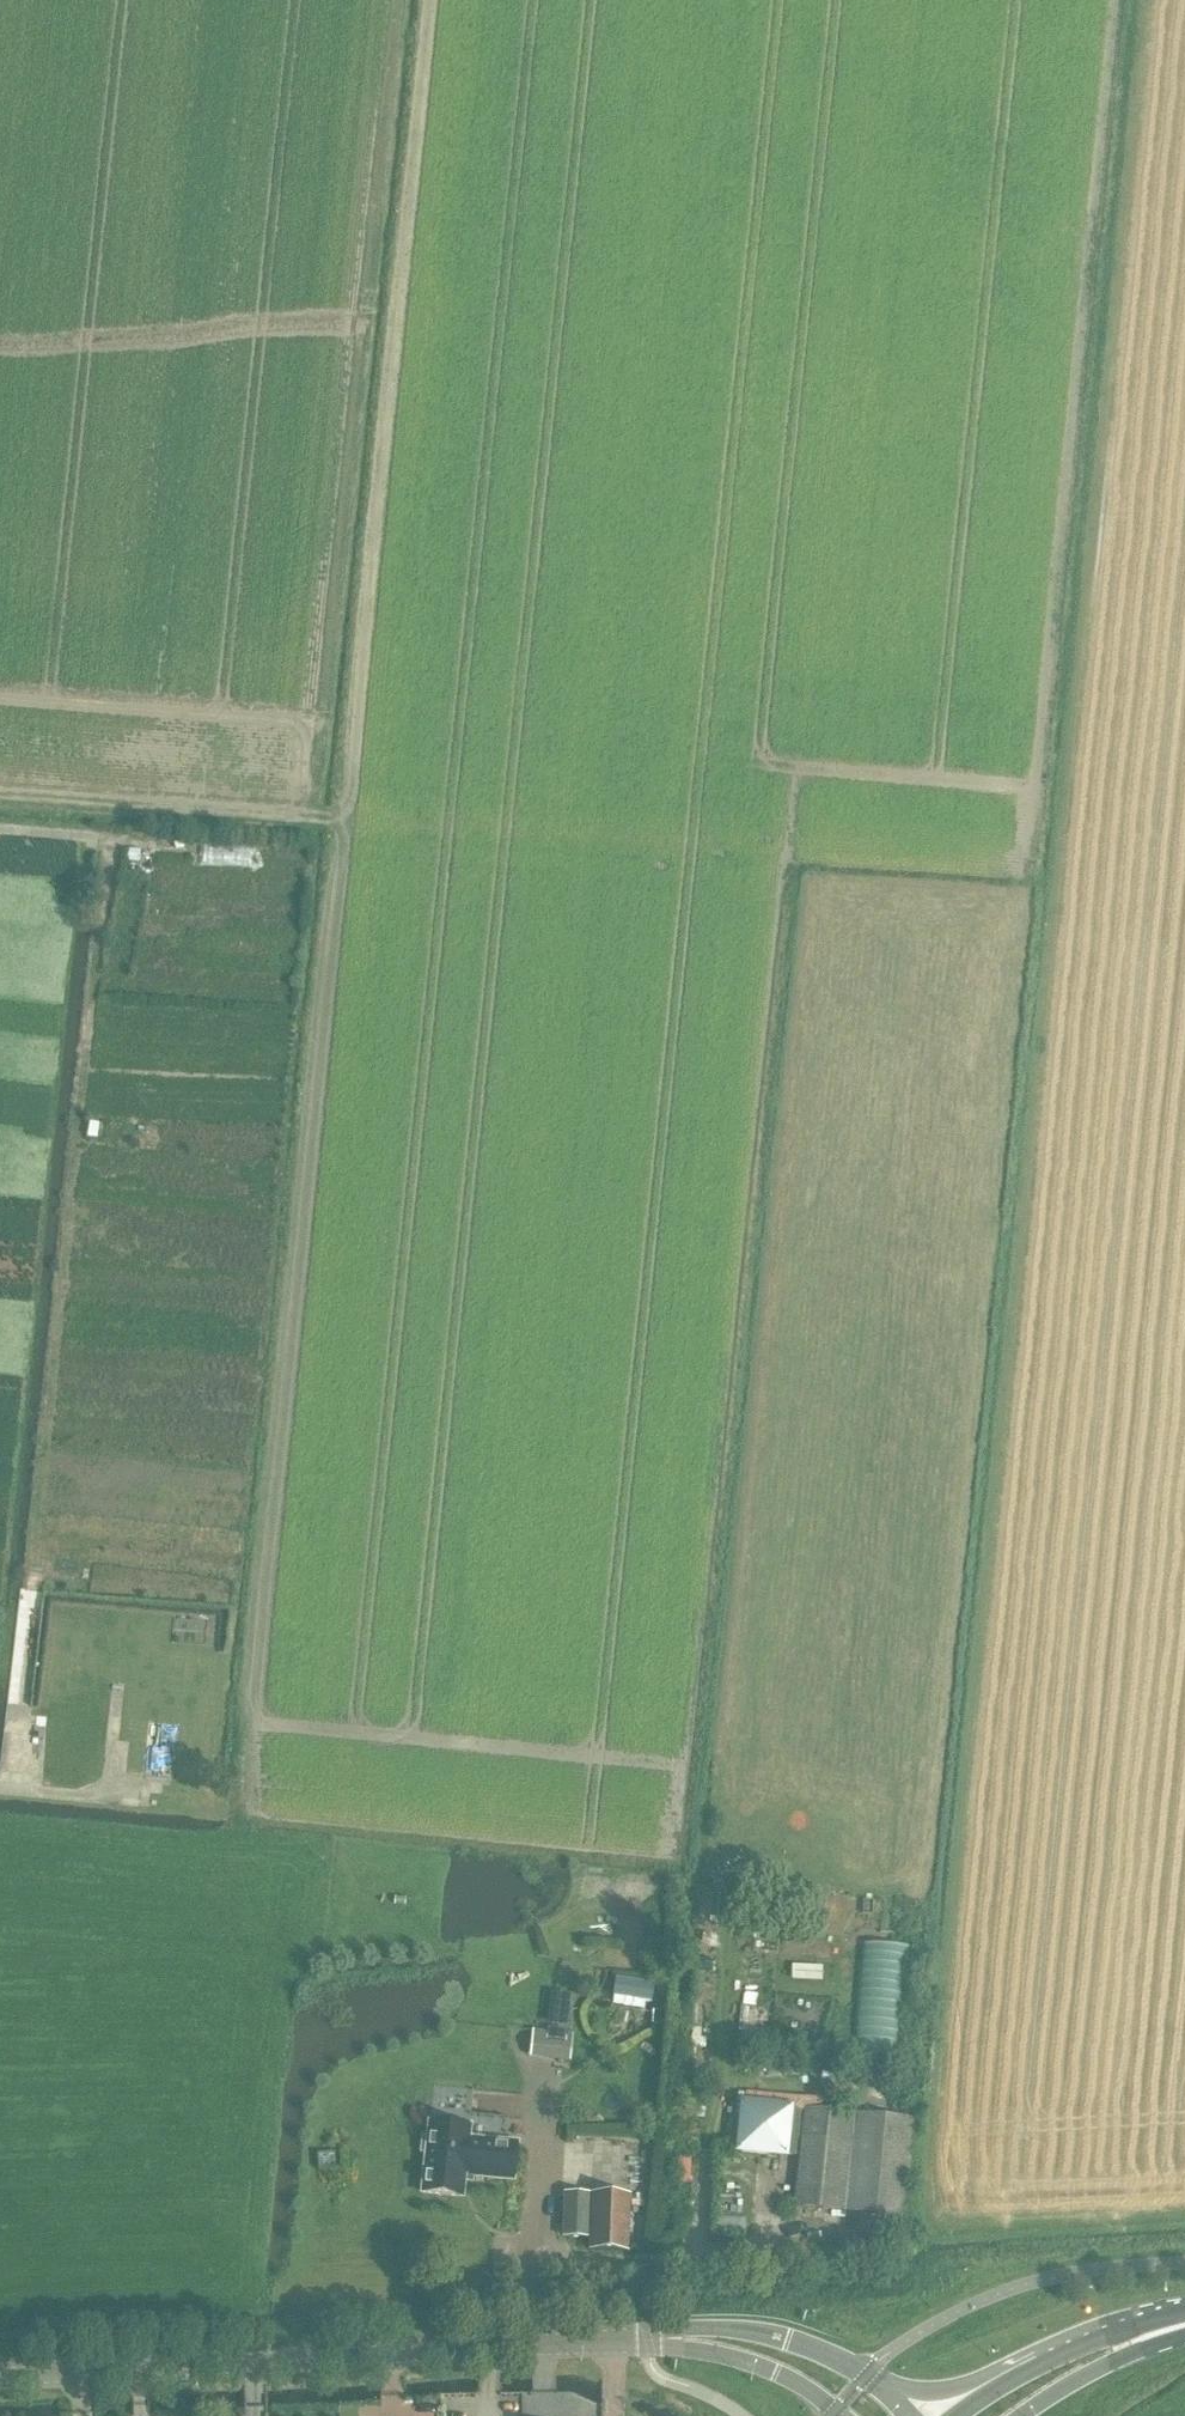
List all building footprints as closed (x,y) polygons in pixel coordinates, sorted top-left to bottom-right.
[(130,848),(129,859),(140,860),(141,849),(130,848)] [(159,1757),(163,1723),(149,1721),(145,1755),(159,1757)] [(145,1755),(142,1773),(172,1777),(178,1725),(163,1723),(159,1757),(145,1755)] [(861,1943),(851,2059),(901,2063),(910,1947),(861,1943)] [(700,1961),(699,1970),(712,1971),(712,1962),(700,1961)] [(616,1979),(614,1997),(651,2002),(653,1985),(616,1979)] [(652,2012),(651,2024),(660,2024),(660,2012),(652,2012)] [(533,2032),(532,2042),(546,2044),(544,2057),(569,2060),(571,2036),(566,2035),(546,2033),(533,2032)] [(738,2133),(737,2151),(757,2153),(794,2157),(799,2110),(803,2110),(794,2206),(801,2207),(865,2213),(903,2217),(912,2121),(818,2112),(819,2101),(742,2094),(741,2104),(738,2133)] [(422,2138),(421,2153),(426,2153),(422,2193),(461,2197),(464,2173),(473,2174),(473,2177),(512,2181),(516,2145),(467,2140),(469,2128),(429,2123),(428,2138),(422,2138)] [(562,2191),(559,2233),(592,2235),(591,2251),(623,2252),(625,2203),(626,2195),(586,2193),(562,2191)]
